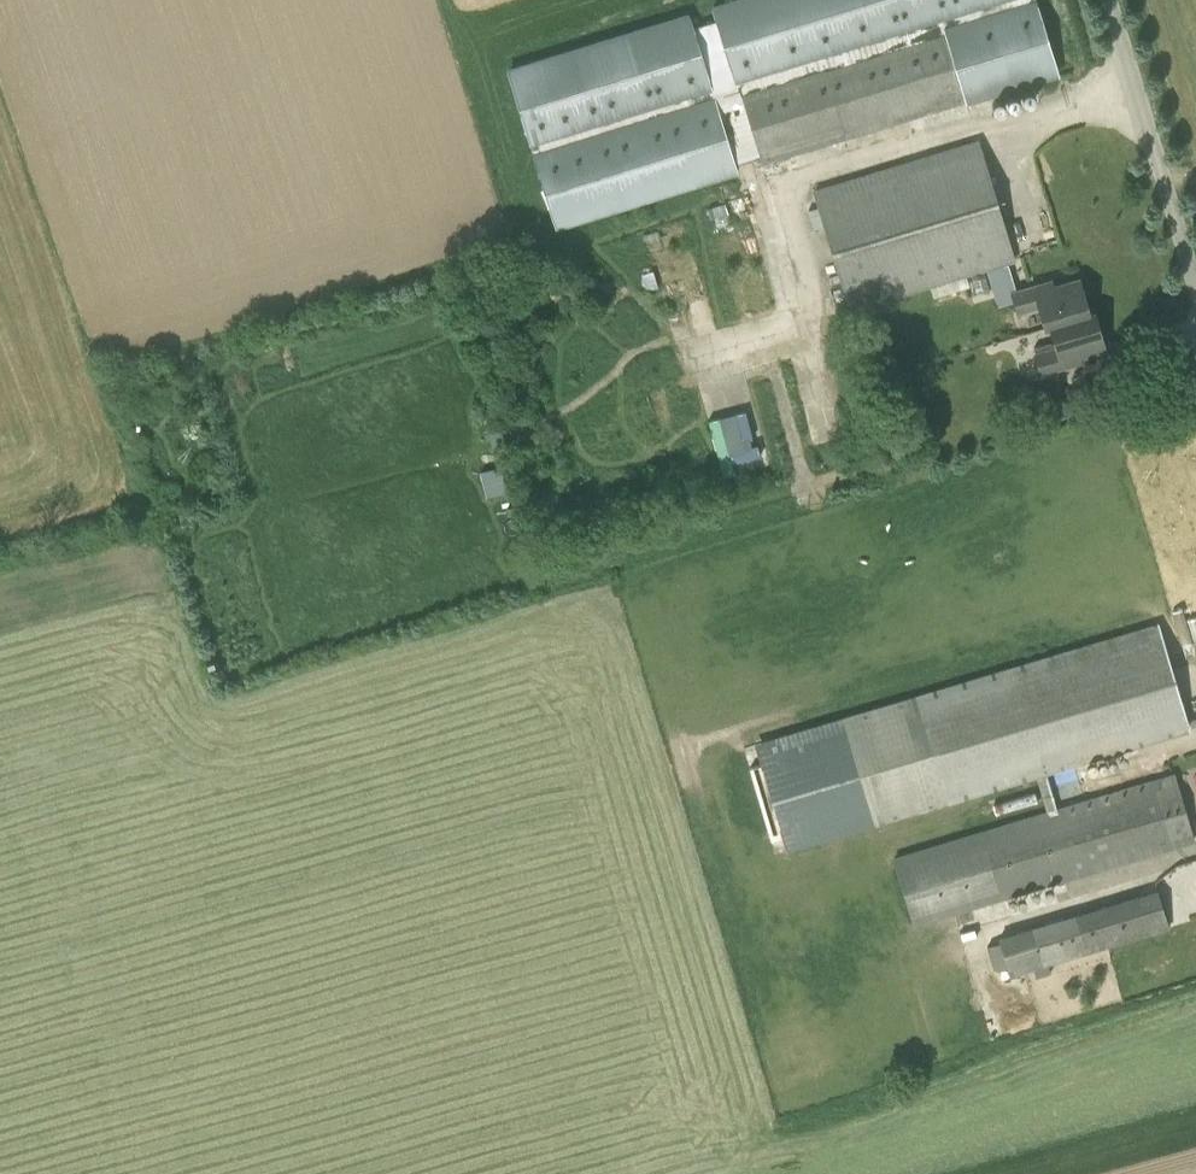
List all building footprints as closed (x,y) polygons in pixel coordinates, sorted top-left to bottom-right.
[(510,62),(558,223),(734,170),(732,162),(760,154),(761,158),(964,97),(966,101),(1055,74),(1033,0),(717,0),(714,1),(718,15),(690,24),(686,9),(510,62)] [(848,312),(987,270),(1003,265),(1015,261),(978,139),(812,191),(848,312)] [(1035,286),(1012,293),(1017,311),(1039,305),(1046,328),(1051,326),(1056,343),(1051,344),(1050,342),(1034,347),(1036,354),(1035,354),(1040,372),(1063,365),(1062,359),(1103,347),(1094,315),(1088,316),(1078,279),(1037,291),(1035,286)] [(1050,404),(1032,409),(1036,424),(1054,419),(1050,404)] [(1186,733),(1154,626),(840,720),(756,744),(786,848),(1186,733)] [(892,859),(913,925),(1195,842),(1174,773),(980,833),(892,859)] [(992,969),(1006,965),(1009,976),(1170,929),(1156,888),(997,936),(999,941),(985,945),(992,969)]
